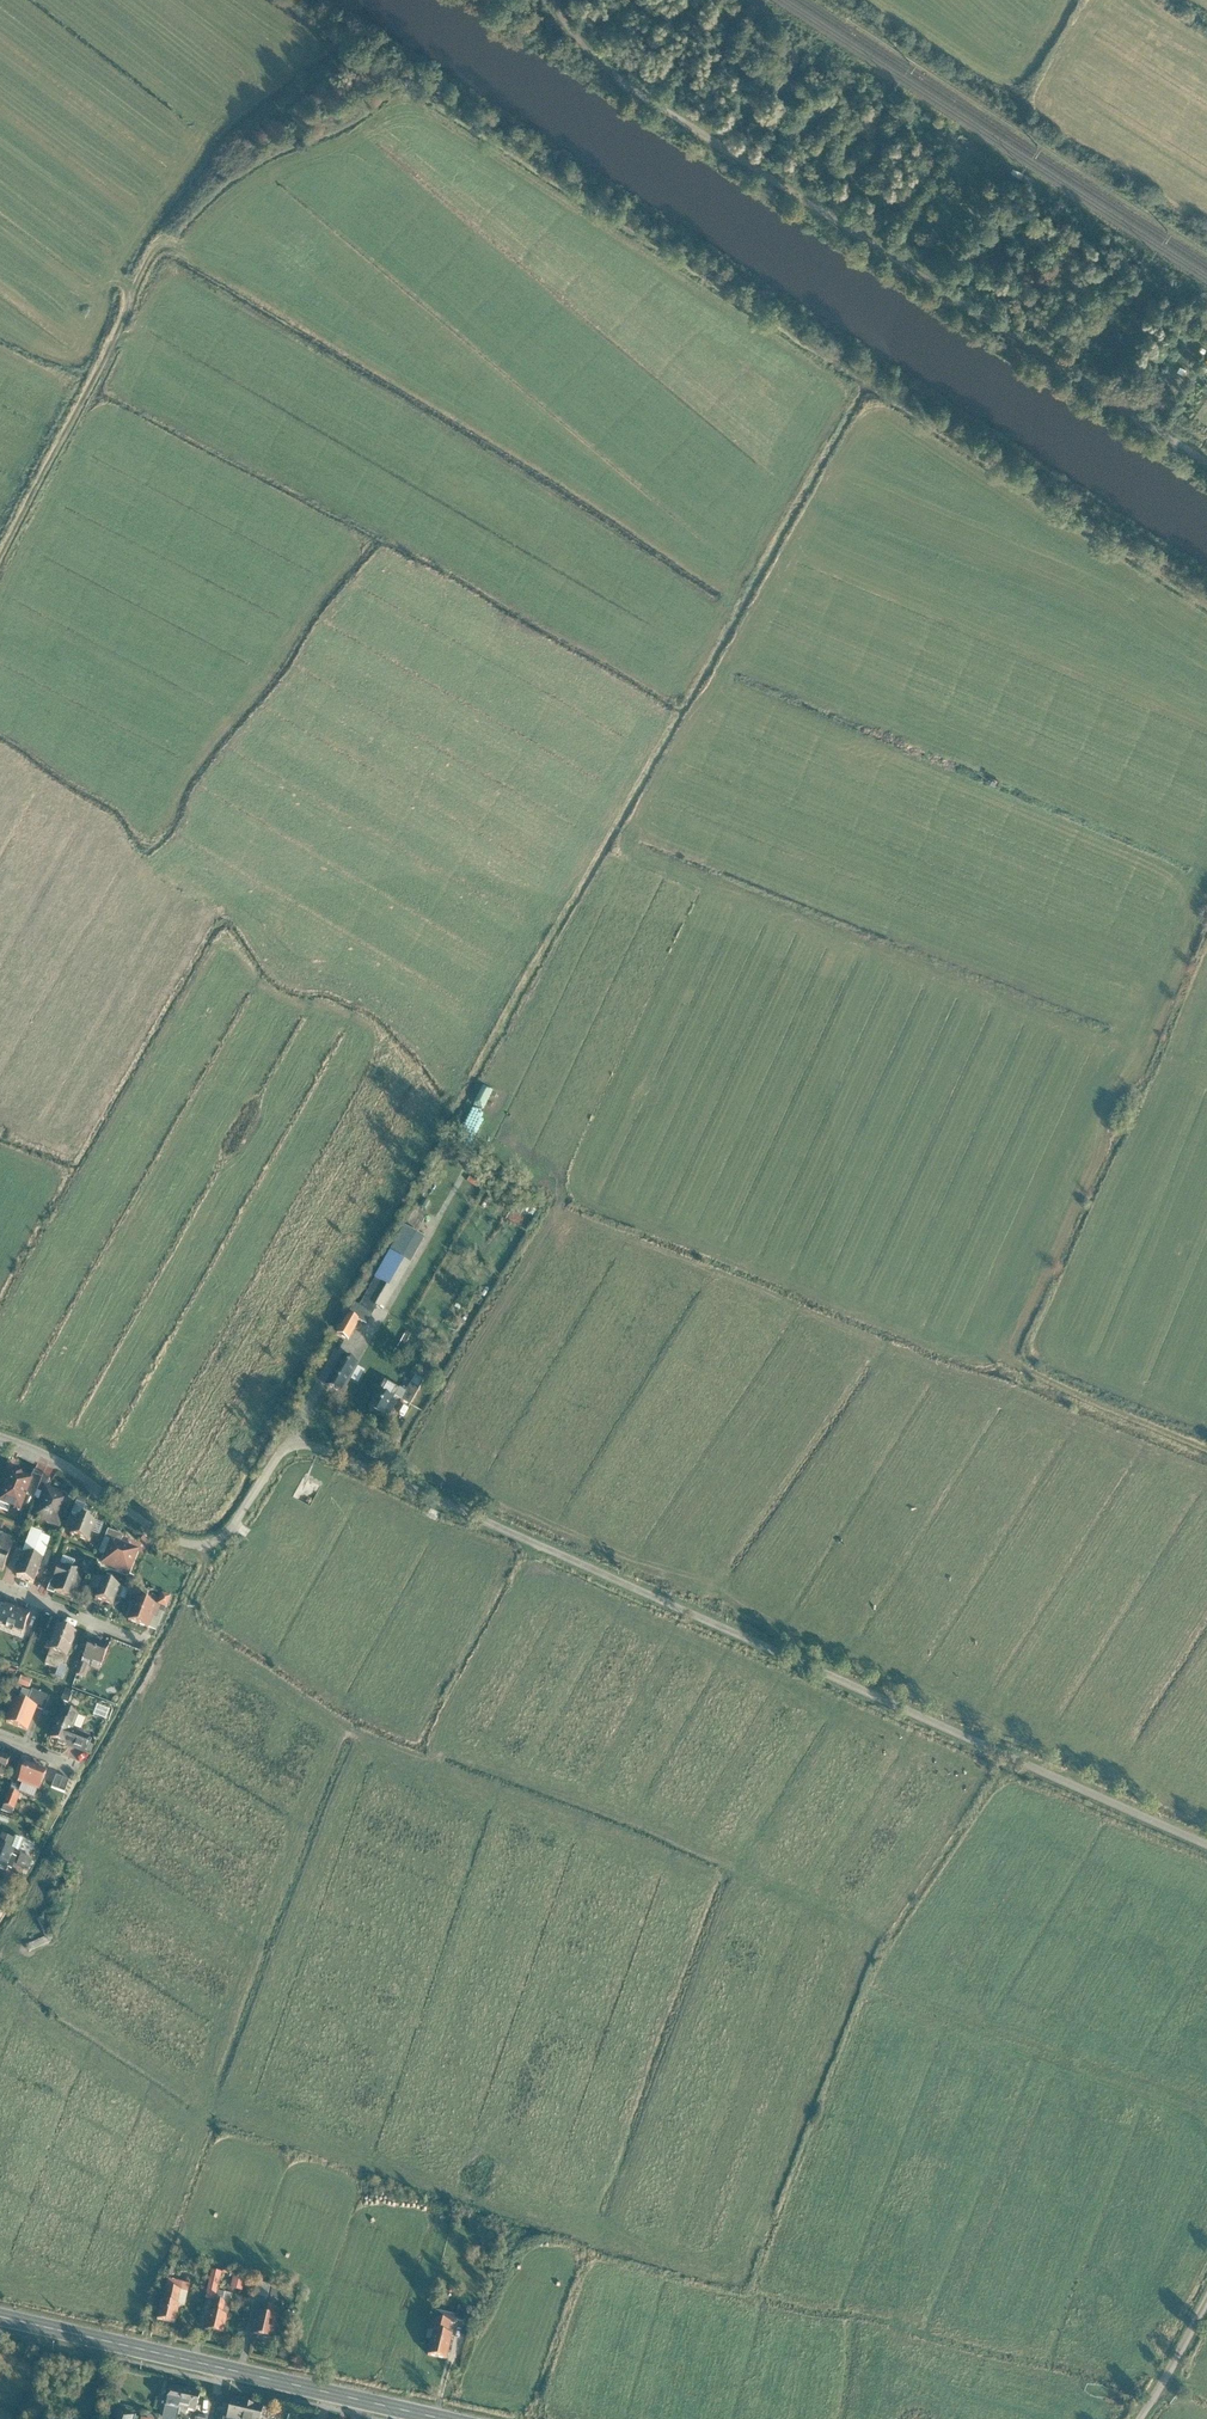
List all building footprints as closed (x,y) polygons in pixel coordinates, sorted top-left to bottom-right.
[(356,1309),(350,1305),(332,1336),(345,1344),(356,1325),(368,1332),(406,1268),(387,1257),(356,1309)] [(326,1386),(341,1394),(356,1366),(342,1357),(326,1386)] [(367,1409),(384,1419),(402,1390),(384,1380),(367,1409)] [(12,1468),(0,1497),(0,1501),(26,1511),(39,1479),(12,1468)] [(75,1497),(48,1487),(36,1518),(63,1528),(75,1497)] [(93,1524),(76,1518),(68,1538),(85,1544),(93,1524)] [(43,1537),(28,1531),(20,1553),(27,1555),(19,1577),(39,1585),(49,1559),(37,1555),(43,1537)] [(97,1552),(105,1555),(110,1541),(118,1544),(121,1537),(106,1531),(97,1552)] [(8,1571),(19,1541),(0,1535),(0,1569),(8,1571)] [(128,1575),(137,1551),(118,1544),(110,1541),(105,1555),(101,1565),(128,1575)] [(84,1575),(61,1566),(55,1580),(61,1582),(58,1589),(76,1596),(84,1575)] [(126,1587),(107,1581),(100,1601),(119,1607),(126,1587)] [(169,1598),(160,1594),(156,1606),(165,1609),(169,1598)] [(158,1609),(135,1600),(126,1622),(146,1630),(150,1619),(154,1620),(158,1609)] [(36,1614),(10,1604),(1,1627),(27,1636),(36,1614)] [(38,1627),(50,1633),(56,1619),(44,1614),(38,1627)] [(83,1634),(64,1627),(50,1661),(69,1669),(83,1634)] [(109,1648),(88,1640),(81,1658),(102,1666),(109,1648)] [(80,1666),(75,1678),(83,1681),(88,1670),(80,1666)] [(30,1689),(33,1680),(22,1677),(20,1685),(30,1689)] [(52,1698),(26,1688),(13,1723),(31,1730),(40,1708),(47,1711),(52,1698)] [(70,1702),(73,1691),(65,1689),(63,1701),(70,1702)] [(90,1716),(64,1706),(51,1739),(91,1754),(96,1739),(83,1733),(90,1716)] [(9,1781),(16,1760),(0,1754),(0,1778),(9,1781)] [(53,1772),(30,1763),(22,1782),(45,1792),(53,1772)] [(52,1788),(66,1792),(70,1779),(57,1775),(52,1788)] [(23,1796),(15,1792),(10,1806),(18,1809),(23,1796)] [(2,1811),(13,1814),(14,1809),(3,1806),(2,1811)] [(6,1837),(0,1853),(0,1867),(15,1872),(26,1844),(6,1837)] [(175,2270),(167,2268),(165,2276),(173,2278),(175,2270)] [(204,2331),(222,2336),(232,2296),(214,2292),(219,2274),(209,2272),(202,2299),(212,2301),(204,2331)] [(232,2278),(229,2290),(241,2293),(244,2281),(232,2278)] [(166,2280),(156,2320),(173,2325),(177,2307),(180,2308),(186,2285),(166,2280)] [(257,2314),(252,2336),(269,2340),(274,2318),(270,2317),(273,2307),(262,2305),(260,2315),(257,2314)] [(433,2356),(451,2361),(458,2337),(452,2335),(455,2324),(442,2320),(433,2356)] [(194,2413),(198,2395),(170,2388),(162,2418),(177,2418),(179,2409),(194,2413)] [(229,2401),(224,2418),(260,2418),(263,2409),(229,2401)]
